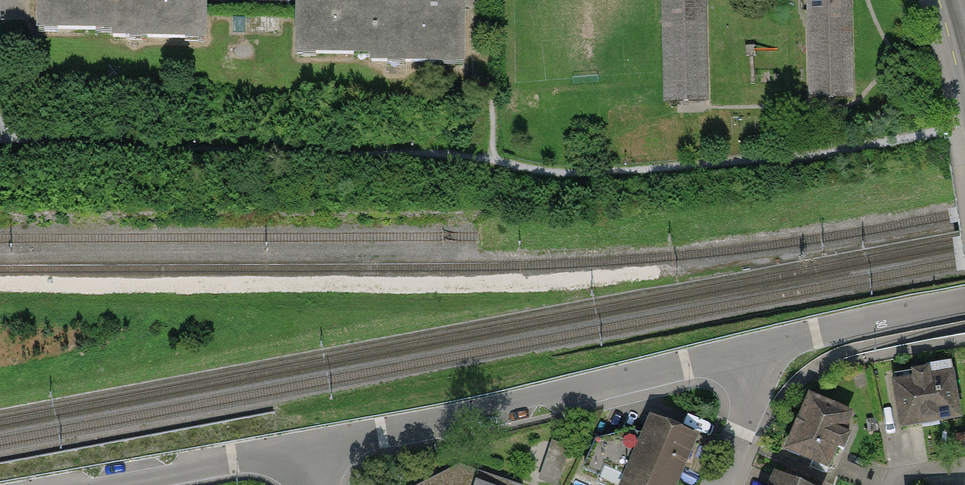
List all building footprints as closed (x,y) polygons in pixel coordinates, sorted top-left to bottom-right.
[(39,31),(109,31),(109,41),(205,41),(205,0),(39,0),(39,31)] [(297,56),(368,56),(368,66),(464,66),(464,6),(391,6),(391,0),(297,0),(297,56)] [(660,105),(706,104),(703,0),(658,0),(660,105)] [(812,102),(849,101),(847,0),(810,0),(812,102)] [(955,373),(890,379),(894,430),(960,424),(955,373)] [(853,419),(804,397),(778,455),(827,477),(834,460),(853,419)] [(692,437),(646,416),(614,484),(670,484),(692,437)] [(558,476),(570,441),(553,435),(541,470),(558,476)] [(456,468),(424,484),(514,484),(456,468)] [(767,475),(763,484),(788,484),(767,475)]
